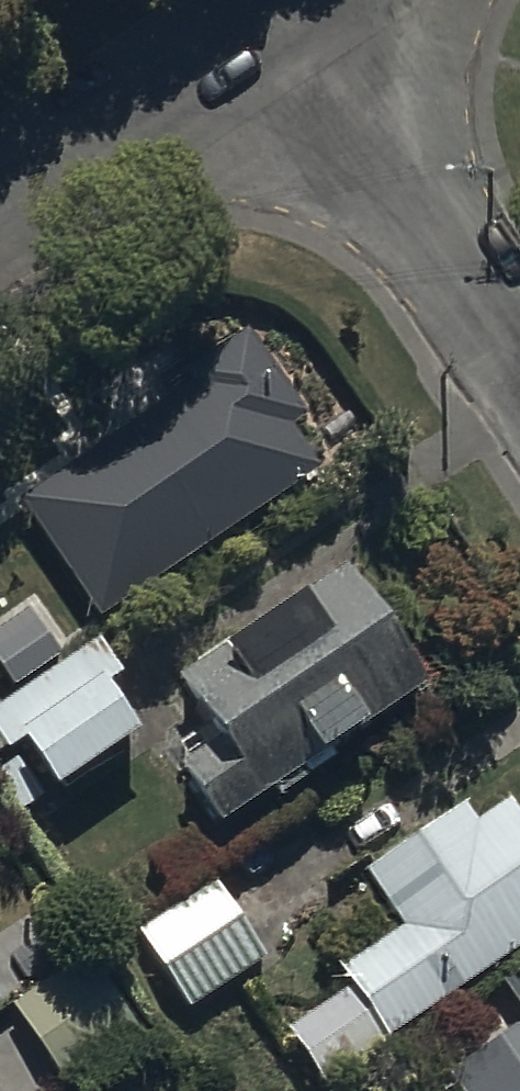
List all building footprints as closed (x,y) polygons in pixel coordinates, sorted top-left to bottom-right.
[(143,428),(22,506),(99,626),(322,481),(292,435),(308,424),(248,331),(130,407),(143,428)] [(187,770),(179,776),(221,836),(272,800),(278,810),(371,745),(366,739),(427,697),(343,576),(180,690),(196,713),(164,736),(187,770)] [(12,756),(21,750),(56,802),(139,747),(105,695),(123,683),(100,648),(0,713),(0,800),(15,824),(45,804),(12,756)] [(344,981),(355,997),(290,1041),(322,1090),(519,956),(519,828),(510,813),(479,834),(465,815),(367,881),(406,938),(344,981)] [(216,887),(139,935),(189,1015),(266,968),(216,887)] [(501,989),(519,1017),(519,976),(501,989)] [(448,1081),(455,1090),(519,1090),(519,1032),(448,1081)]
